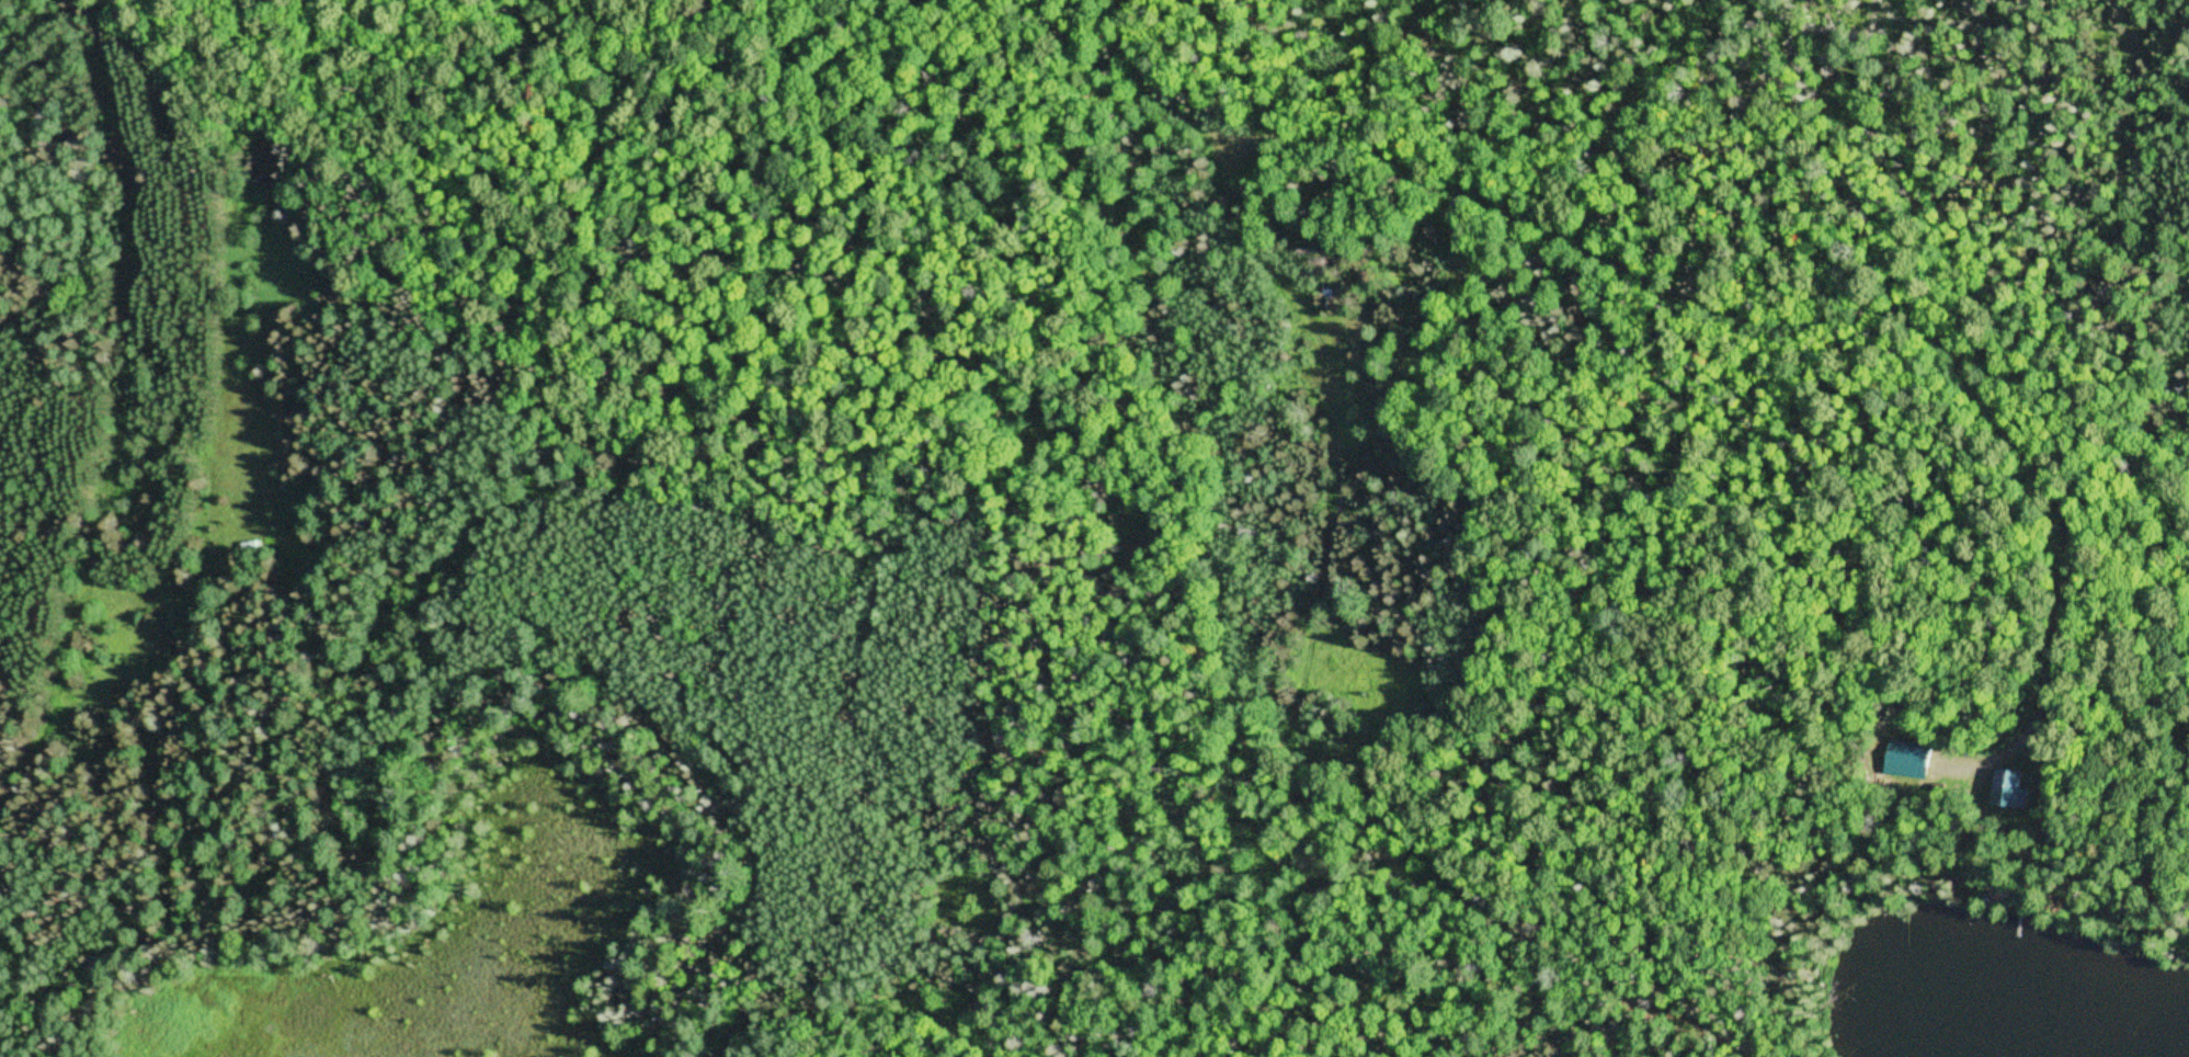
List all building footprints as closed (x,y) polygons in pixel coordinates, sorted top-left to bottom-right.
[(2020,772),(1991,771),(1991,807),(2027,807),(2027,791),(2020,791),(2020,772)]
